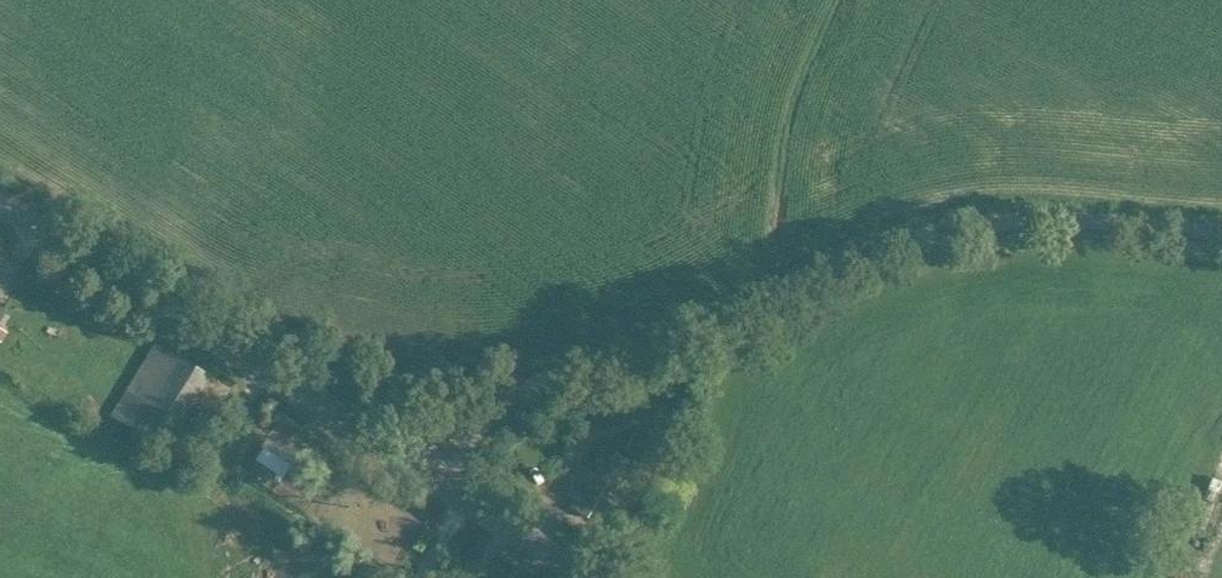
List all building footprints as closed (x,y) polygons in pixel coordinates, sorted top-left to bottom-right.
[(184,461),(215,409),(228,388),(156,344),(111,417),(184,461)] [(616,474),(612,471),(601,465),(596,473),(579,464),(563,492),(576,500),(572,507),(589,519),(616,474)]
